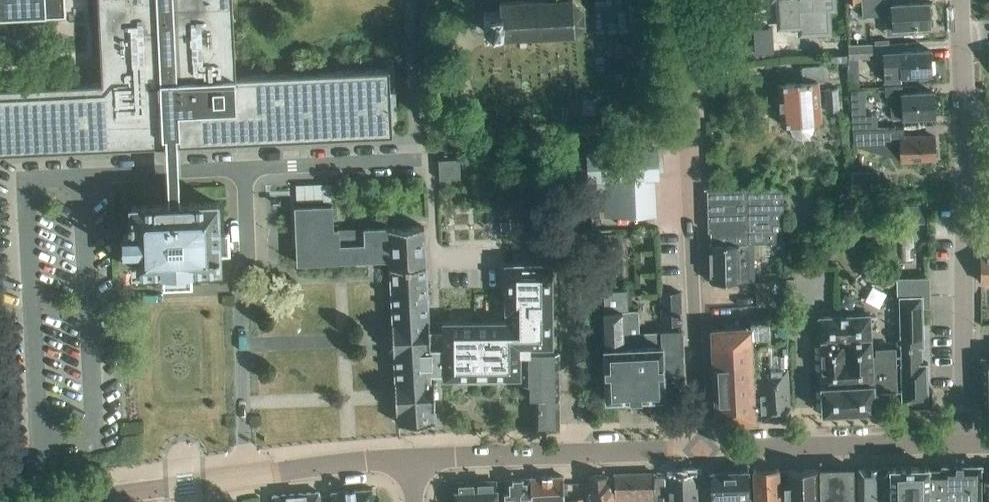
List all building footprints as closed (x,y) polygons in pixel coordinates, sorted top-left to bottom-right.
[(183,203),(182,171),(181,145),(393,135),(390,70),(236,77),(232,0),(97,0),(101,84),(0,88),(0,154),(168,146),(169,172),(170,204),(155,205),(132,206),(132,219),(129,219),(129,223),(132,223),(133,234),(123,234),(124,249),(133,249),(133,271),(162,269),(163,287),(191,286),(190,268),(219,267),(218,253),(228,252),(227,231),(217,232),(216,202),(192,203),(183,203)] [(65,18),(64,0),(0,0),(0,21),(65,18)] [(547,1),(499,3),(500,12),(483,12),(484,31),(501,31),(501,39),(574,35),(584,24),(583,9),(573,0),(547,0),(547,1)] [(832,0),(778,0),(780,27),(800,26),(801,34),(828,32),(826,10),(833,9),(832,0)] [(885,0),(861,0),(863,18),(892,15),(892,29),(929,27),(928,3),(891,5),(891,6),(885,6),(885,0)] [(773,38),(755,39),(756,65),(775,64),(773,38)] [(873,59),(872,46),(848,46),(848,59),(873,59)] [(885,83),(901,83),(900,78),(932,76),(931,51),(899,53),(883,54),(885,83)] [(814,128),(813,122),(821,122),(818,82),(824,82),(822,66),(803,68),(804,83),(778,85),(781,125),(789,124),(789,130),(791,136),(796,140),(802,141),(808,139),(812,134),(814,128)] [(902,94),(901,86),(885,87),(885,96),(890,96),(891,118),(903,117),(903,119),(935,117),(933,92),(902,94)] [(826,113),(838,112),(837,89),(825,90),(826,113)] [(851,130),(882,128),(881,116),(851,117),(851,130)] [(904,128),(853,130),(853,146),(870,151),(870,148),(890,147),(891,157),(901,160),(901,162),(918,161),(918,160),(935,159),(935,157),(937,155),(937,149),(934,147),(934,137),(920,137),(920,136),(904,137),(904,128)] [(605,178),(606,196),(607,214),(655,212),(653,176),(658,175),(657,150),(587,153),(589,179),(605,178)] [(438,180),(459,179),(458,159),(437,160),(438,180)] [(857,187),(878,187),(878,172),(857,172),(857,187)] [(606,195),(606,196),(605,178),(589,179),(589,195),(606,195)] [(710,266),(708,266),(708,279),(710,279),(710,282),(744,282),(754,282),(754,244),(757,244),(783,244),(782,190),(775,190),(708,191),(708,232),(711,232),(731,231),(731,245),(711,245),(709,245),(710,266)] [(924,216),(928,207),(911,201),(907,210),(924,216)] [(332,206),(296,208),(297,238),(298,249),(298,264),(334,263),(334,262),(391,260),(389,229),(334,231),(332,206)] [(425,227),(389,229),(391,260),(393,323),(394,354),(395,354),(397,382),(396,382),(397,413),(399,412),(399,424),(436,422),(435,380),(432,380),(432,375),(443,375),(443,333),(430,333),(429,321),(425,227)] [(914,257),(914,249),(913,249),(913,229),(897,229),(898,260),(914,259),(914,257)] [(980,256),(980,283),(988,283),(988,256),(980,256)] [(542,264),(514,264),(514,265),(505,265),(505,313),(517,313),(517,322),(443,323),(443,333),(443,375),(443,380),(459,379),(459,380),(505,380),(505,379),(520,379),(520,355),(524,355),(524,356),(530,355),(530,353),(547,353),(547,347),(552,347),(551,264),(542,264)] [(765,283),(756,283),(757,307),(766,307),(765,283)] [(627,311),(627,290),(603,291),(604,312),(603,312),(605,348),(604,348),(606,399),(664,396),(664,387),(678,386),(684,380),(682,331),(639,333),(638,310),(627,311)] [(661,325),(681,325),(680,293),(660,293),(661,325)] [(923,296),(898,297),(900,354),(901,391),(901,404),(912,404),(912,406),(929,406),(929,407),(932,407),(932,389),(928,389),(928,363),(922,363),(921,347),(924,347),(923,308),(923,296)] [(870,315),(818,317),(822,387),(821,387),(822,412),(875,410),(874,392),(901,391),(900,354),(895,355),(895,348),(875,350),(876,357),(872,357),(870,315)] [(768,322),(751,322),(751,329),(756,419),(762,418),(762,420),(790,419),(786,316),(768,316),(768,322)] [(751,329),(712,331),(717,421),(756,420),(756,419),(751,329)] [(530,355),(524,356),(524,385),(527,385),(527,389),(529,389),(529,398),(533,398),(534,431),(559,430),(559,421),(559,395),(558,353),(547,353),(530,353),(530,355)] [(981,358),(982,411),(988,411),(988,358),(981,358)] [(929,501),(981,501),(981,466),(942,467),(942,470),(929,470),(929,501)] [(929,470),(929,467),(889,468),(890,501),(929,501),(929,470)] [(889,468),(858,469),(858,501),(890,501),(889,468)] [(819,469),(785,470),(785,501),(820,501),(819,469)] [(820,501),(854,501),(853,469),(819,469),(820,501)] [(778,470),(753,470),(754,501),(780,501),(778,470)] [(748,471),(710,472),(711,501),(750,501),(748,471)] [(696,472),(668,472),(668,480),(654,480),(655,501),(697,501),(696,472)] [(613,475),(614,501),(655,501),(654,480),(654,473),(613,475)] [(587,501),(614,501),(613,475),(589,476),(590,495),(587,496),(587,501)] [(576,501),(564,501),(563,477),(529,479),(531,501),(576,501)] [(529,479),(506,480),(506,501),(531,501),(529,479)] [(476,501),(496,501),(495,481),(475,482),(476,501)] [(455,483),(456,501),(476,501),(475,482),(455,483)] [(371,488),(331,491),(331,501),(372,501),(371,488)] [(319,492),(272,495),(273,501),(319,501),(319,492)]
